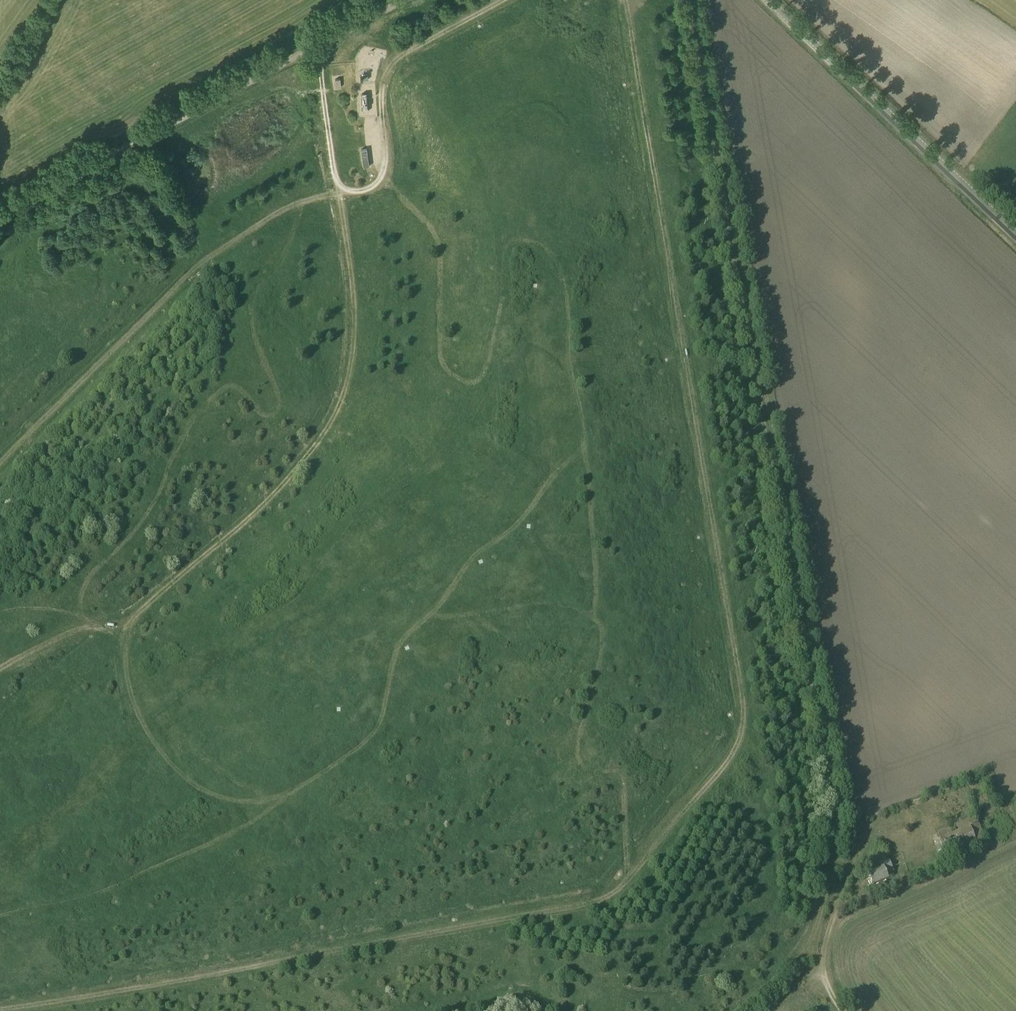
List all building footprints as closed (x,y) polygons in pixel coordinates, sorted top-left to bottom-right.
[(366,147),(358,148),(361,165),(369,164),(366,147)] [(949,861),(988,846),(977,816),(937,831),(949,861)] [(867,874),(872,886),(888,879),(885,871),(892,868),(893,871),(888,859),(878,863),(881,868),(867,874)]
